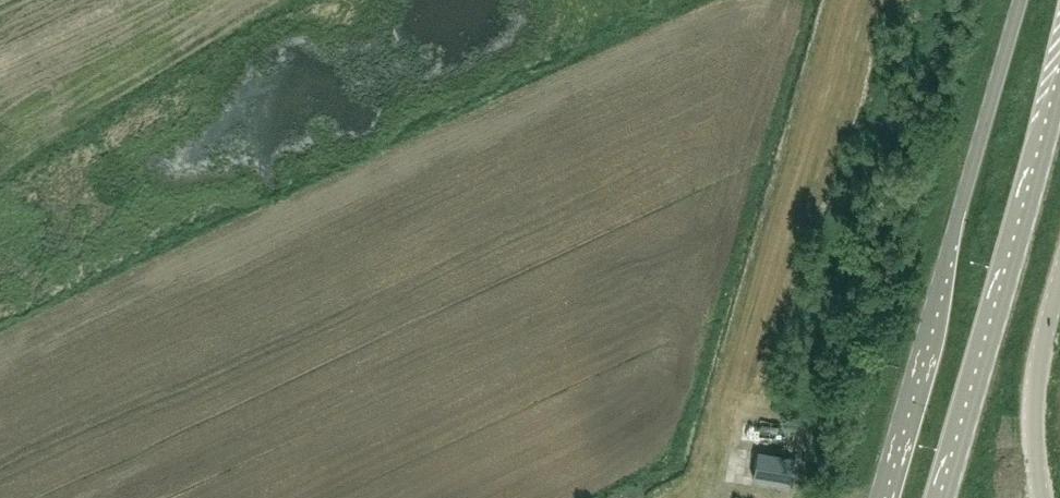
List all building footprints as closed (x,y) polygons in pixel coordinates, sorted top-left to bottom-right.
[(758,463),(793,473),(800,448),(765,438),(758,463)]
